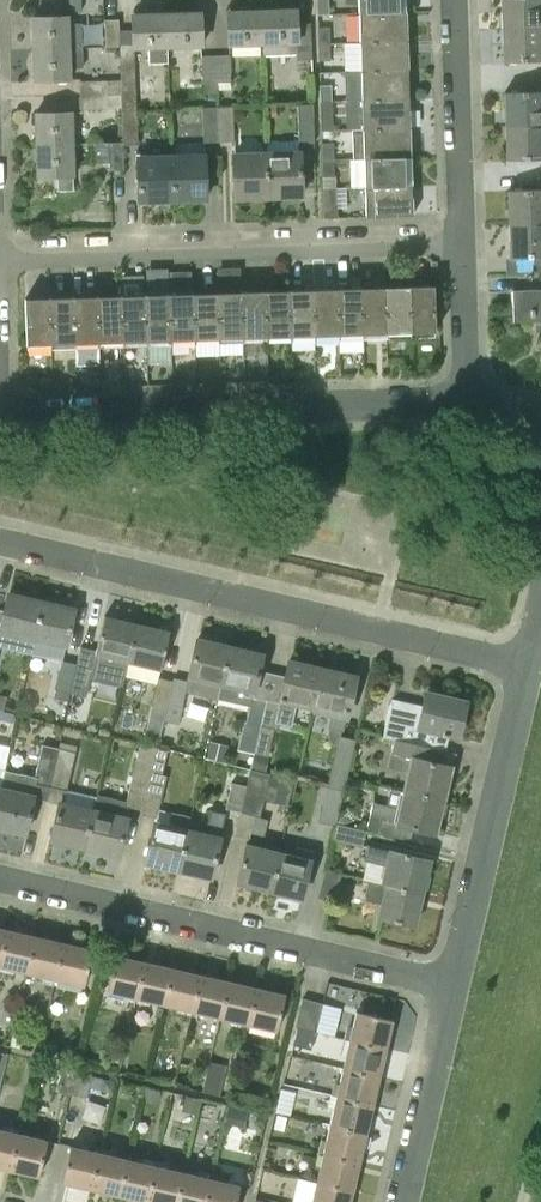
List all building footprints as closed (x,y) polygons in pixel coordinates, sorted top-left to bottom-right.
[(406,11),(406,0),(359,0),(359,12),(406,11)] [(540,26),(540,0),(502,0),(503,28),(540,26)] [(297,59),(312,58),(311,22),(297,23),(296,9),(262,10),(263,45),(263,55),(297,53),(297,59)] [(229,46),(263,45),(262,10),(228,11),(229,46)] [(360,42),(407,41),(406,11),(359,12),(360,42)] [(167,48),(201,47),(200,12),(166,13),(167,48)] [(168,62),(167,48),(166,13),(133,14),(134,49),(149,49),(149,63),(168,62)] [(33,49),(69,47),(68,16),(32,17),(33,49)] [(105,46),(120,46),(119,19),(105,20),(105,46)] [(540,61),(540,26),(503,28),(504,62),(540,61)] [(318,44),(330,43),(329,27),(318,27),(318,44)] [(361,71),(408,69),(407,41),(360,42),(361,71)] [(319,60),(331,60),(330,43),(318,44),(319,60)] [(34,80),(72,79),(71,67),(83,67),(83,47),(69,47),(33,49),(34,80)] [(217,82),(231,82),(230,54),(216,55),(217,82)] [(203,82),(217,82),(216,55),(202,55),(203,82)] [(122,111),(137,110),(134,59),(120,59),(122,111)] [(362,99),(409,98),(408,69),(361,71),(362,99)] [(80,95),(107,94),(107,80),(80,81),(80,95)] [(320,102),(332,101),(331,85),(320,85),(320,102)] [(540,124),(540,91),(505,92),(506,126),(540,124)] [(81,109),(108,108),(107,94),(80,95),(81,109)] [(363,129),(410,127),(409,98),(362,99),(363,129)] [(321,118),(332,118),(332,101),(320,102),(321,118)] [(299,143),(314,143),(312,104),(298,105),(299,143)] [(204,142),(219,141),(218,107),(202,108),(204,142)] [(219,141),(234,141),(233,107),(218,107),(219,141)] [(123,145),(138,144),(137,110),(122,111),(123,142),(123,145)] [(37,145),(73,143),(72,112),(36,113),(37,145)] [(506,126),(507,160),(540,159),(540,124),(506,126)] [(364,158),(411,156),(410,127),(363,129),(364,158)] [(95,163),(109,162),(109,142),(94,143),(95,163)] [(123,142),(109,142),(109,162),(109,169),(124,169),(123,145),(123,142)] [(74,189),(74,175),(73,143),(37,145),(38,176),(58,176),(58,189),(57,189),(57,191),(75,190),(74,189)] [(322,160),(334,159),(333,143),(322,143),(322,160)] [(267,150),(268,196),(302,195),(300,149),(267,150)] [(235,197),(268,196),(267,150),(233,151),(235,197)] [(171,153),(173,199),(206,198),(205,152),(171,153)] [(139,200),(173,199),(171,153),(138,154),(139,200)] [(364,187),(412,185),(411,156),(364,158),(364,187)] [(323,176),(334,176),(334,159),(322,160),(323,176)] [(365,216),(413,214),(412,185),(364,187),(365,216)] [(324,218),(338,217),(337,188),(323,188),(324,218)] [(540,223),(540,189),(508,190),(509,224),(540,223)] [(540,272),(540,223),(509,224),(511,258),(534,257),(535,273),(540,272)] [(410,286),(411,332),(436,331),(434,285),(410,286)] [(364,334),(388,333),(386,286),(362,287),(364,334)] [(388,333),(411,332),(410,286),(386,286),(388,333)] [(339,335),(364,334),(362,287),(338,288),(339,335)] [(316,335),(339,335),(338,288),(314,289),(316,335)] [(267,337),(292,336),(290,289),(265,290),(267,337)] [(292,336),(316,335),(314,289),(290,289),(292,336)] [(512,290),(513,321),(540,321),(540,289),(512,290)] [(243,338),(267,337),(265,290),(241,291),(243,338)] [(219,339),(243,338),(241,291),(217,292),(219,339)] [(195,339),(219,339),(217,292),(193,293),(195,339)] [(147,341),(171,340),(170,293),(146,294),(147,341)] [(171,340),(195,339),(193,293),(170,293),(171,340)] [(123,342),(147,341),(146,294),(121,295),(123,342)] [(99,342),(123,342),(121,295),(98,296),(99,342)] [(74,343),(99,342),(98,296),(73,297),(74,343)] [(27,345),(50,344),(49,297),(25,298),(27,345)] [(50,344),(74,343),(73,297),(49,297),(50,344)] [(32,642),(41,602),(8,594),(0,629),(0,634),(32,642)] [(34,640),(66,647),(75,609),(41,602),(32,642),(34,642),(34,640)] [(125,673),(128,662),(137,623),(105,615),(96,652),(93,667),(91,675),(122,682),(125,673)] [(128,662),(161,670),(170,631),(137,623),(128,662)] [(186,691),(218,698),(231,646),(198,639),(188,681),(174,677),(174,681),(169,703),(182,705),(186,691)] [(239,748),(253,752),(266,698),(253,696),(254,693),(264,654),(231,646),(218,698),(250,706),(246,722),(245,721),(239,748)] [(77,664),(70,692),(86,696),(91,675),(93,667),(96,652),(80,649),(77,664)] [(62,660),(56,689),(70,692),(77,664),(62,660)] [(266,698),(253,752),(268,755),(274,728),(278,729),(279,722),(291,725),(296,705),(313,710),(323,668),(289,660),(280,702),(266,698)] [(331,716),(328,727),(342,730),(343,731),(356,675),(323,668),(313,710),(313,712),(331,716)] [(167,709),(169,703),(174,681),(159,677),(158,681),(153,705),(167,709)] [(67,702),(70,692),(56,689),(53,699),(67,702)] [(443,749),(447,734),(459,737),(467,701),(427,692),(422,713),(408,710),(409,705),(391,701),(383,735),(395,738),(417,743),(432,747),(443,749)] [(182,705),(169,703),(167,709),(164,720),(178,724),(182,705)] [(337,744),(327,786),(344,790),(356,739),(339,735),(337,744)] [(402,789),(444,799),(451,765),(429,760),(432,747),(417,743),(395,738),(391,751),(410,756),(402,789)] [(47,800),(59,748),(43,744),(35,776),(5,769),(1,785),(0,791),(0,827),(26,833),(35,797),(47,800)] [(85,847),(94,807),(64,800),(76,752),(59,748),(47,800),(59,803),(51,839),(85,847)] [(143,809),(148,788),(152,773),(150,772),(152,764),(137,760),(135,769),(134,768),(125,805),(143,809)] [(241,812),(260,816),(270,773),(251,769),(247,786),(241,812)] [(264,800),(287,806),(293,779),(270,773),(264,800)] [(226,808),(241,812),(247,786),(232,782),(226,808)] [(344,790),(327,786),(326,786),(318,821),(335,826),(336,823),(344,790)] [(141,813),(157,817),(163,792),(148,788),(143,809),(141,813)] [(373,802),(367,830),(366,831),(409,840),(413,827),(436,833),(444,799),(402,789),(398,807),(373,802)] [(94,807),(85,847),(119,855),(128,815),(94,807)] [(189,827),(179,869),(212,877),(222,835),(221,835),(226,812),(210,809),(205,831),(189,827)] [(145,861),(179,869),(189,827),(155,819),(145,861)] [(366,831),(367,830),(336,823),(335,826),(332,840),(363,847),(366,831)] [(237,883),(271,891),(280,850),(247,842),(237,883)] [(381,882),(422,892),(430,859),(367,844),(363,860),(385,865),(381,882)] [(280,850),(271,891),(302,898),(311,857),(310,857),(312,849),(296,846),(294,853),(280,850)] [(318,897),(332,901),(340,873),(326,870),(318,897)] [(366,895),(383,898),(379,917),(414,925),(422,892),(381,882),(369,879),(366,895)] [(8,929),(0,927),(0,965),(8,929)] [(27,973),(36,936),(8,929),(0,965),(0,967),(27,973)] [(27,973),(56,980),(65,943),(36,936),(27,973)] [(56,980),(84,986),(93,949),(65,943),(56,980)] [(107,992),(136,998),(145,961),(116,954),(107,992)] [(136,998),(165,1005),(173,968),(145,961),(136,998)] [(165,1005),(192,1011),(200,974),(173,968),(165,1005)] [(192,1011),(219,1018),(228,981),(200,974),(192,1011)] [(219,1018),(248,1024),(256,987),(228,981),(219,1018)] [(248,1024),(277,1031),(286,994),(256,987),(248,1024)] [(298,1027),(312,1030),(318,1007),(304,1003),(298,1027)] [(350,1039),(386,1047),(393,1019),(357,1010),(350,1039)] [(298,1027),(294,1043),(313,1048),(317,1031),(312,1030),(298,1027)] [(343,1067),(379,1076),(386,1047),(350,1039),(343,1067)] [(203,1091),(219,1095),(226,1065),(210,1061),(203,1091)] [(56,1090),(71,1093),(77,1070),(62,1066),(56,1090)] [(337,1096),(373,1104),(379,1076),(343,1067),(337,1096)] [(71,1093),(87,1097),(92,1074),(77,1070),(71,1093)] [(330,1124),(366,1132),(373,1104),(337,1096),(330,1124)] [(324,1152),(360,1161),(366,1132),(330,1124),(324,1152)] [(10,1169),(18,1132),(0,1128),(0,1167),(10,1169)] [(18,1132),(10,1169),(39,1176),(48,1139),(18,1132)] [(62,1181),(91,1188),(99,1151),(70,1144),(62,1181)] [(91,1188),(119,1194),(128,1157),(99,1151),(91,1188)] [(317,1181),(353,1189),(360,1161),(324,1152),(317,1181)] [(119,1194),(147,1201),(155,1164),(128,1157),(119,1194)] [(152,1201),(175,1201),(183,1170),(155,1164),(147,1201),(152,1201)] [(211,1177),(183,1170),(175,1201),(205,1201),(211,1177)] [(205,1201),(235,1201),(240,1183),(211,1177),(205,1201)] [(353,1189),(317,1181),(312,1201),(350,1201),(353,1189)]
